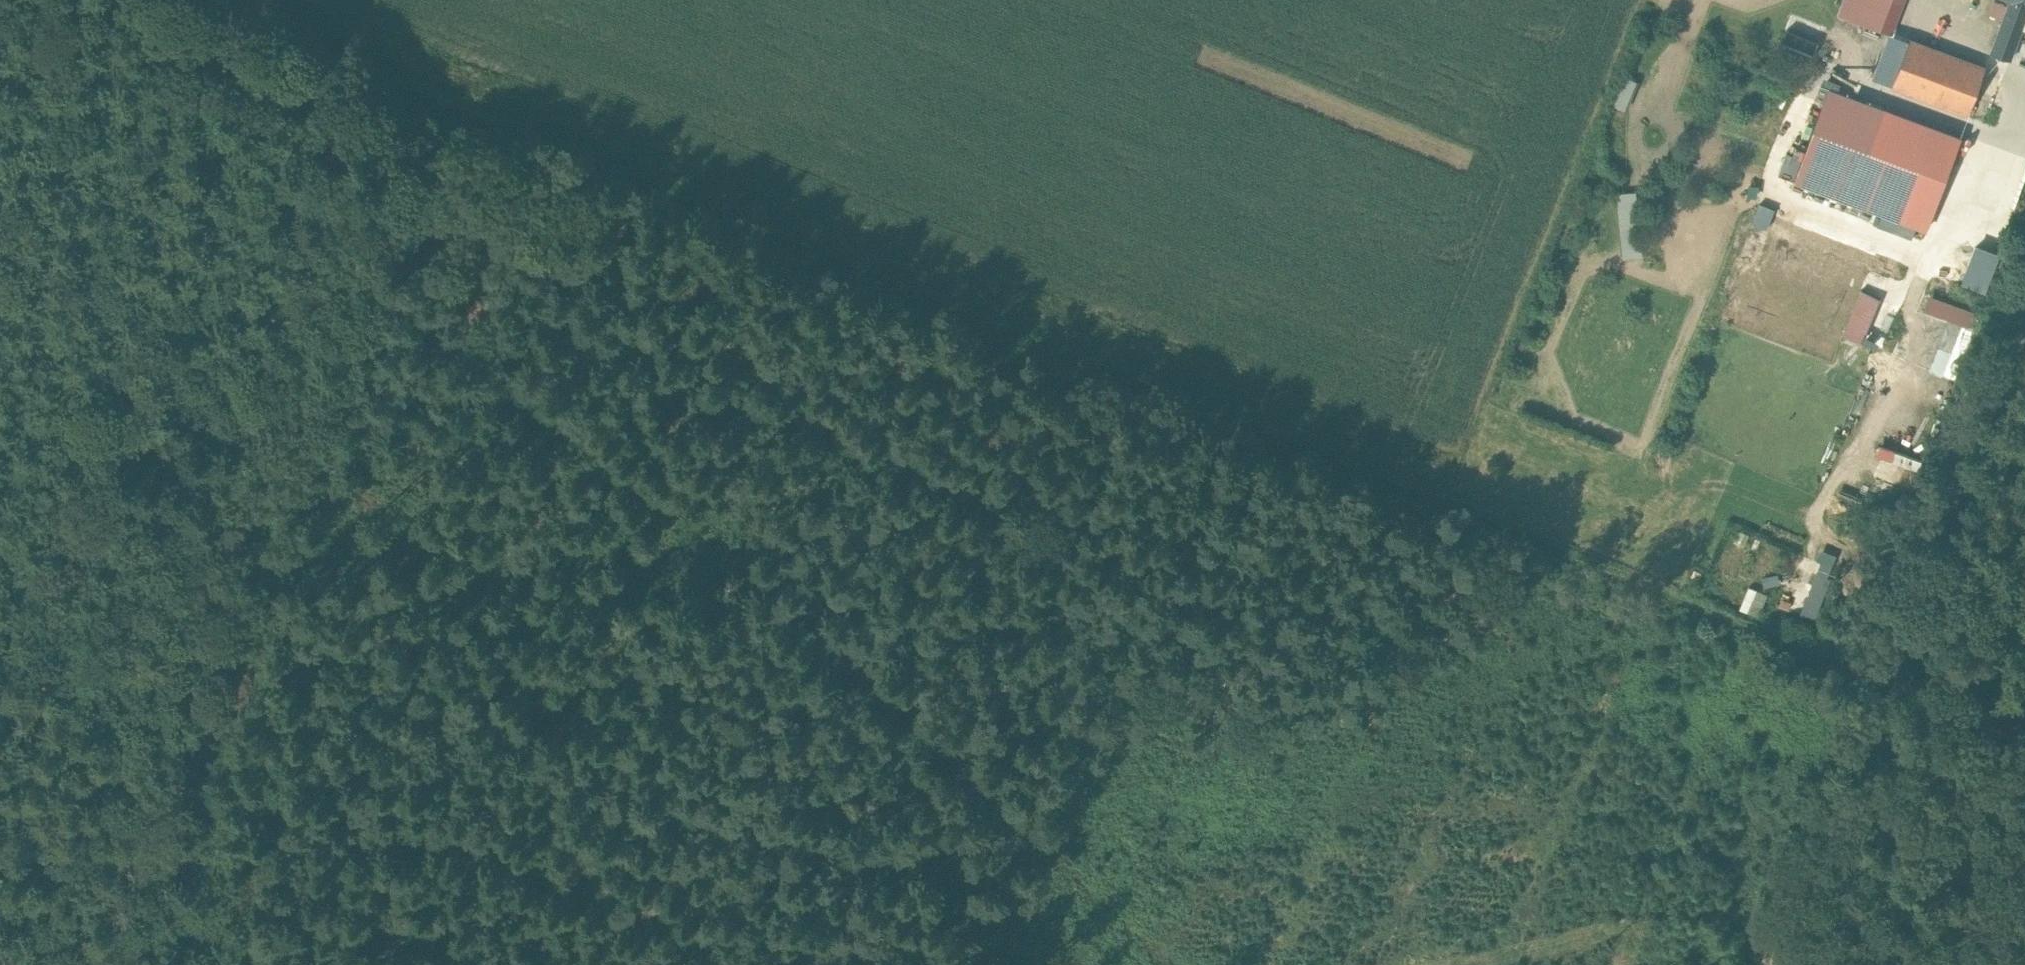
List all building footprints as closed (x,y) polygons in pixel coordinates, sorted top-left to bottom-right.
[(1864,23),(1891,33),(1903,0),(1872,0),(1864,23)] [(2015,0),(2010,0),(1991,52),(2010,59),(2024,19),(2024,4),(2015,0)] [(1985,67),(1908,38),(1891,84),(1968,113),(1985,67)] [(1613,103),(1629,108),(1638,77),(1622,73),(1613,103)] [(1960,135),(1829,87),(1794,181),(1925,229),(1960,135)] [(1843,332),(1881,348),(1896,313),(1879,306),(1883,296),(1862,287),(1843,332)] [(1934,292),(1928,309),(1972,324),(1978,308),(1934,292)] [(1802,570),(1787,608),(1814,618),(1839,553),(1821,547),(1817,558),(1800,551),(1794,567),(1802,570)] [(1750,584),(1740,607),(1759,615),(1768,592),(1750,584)]
